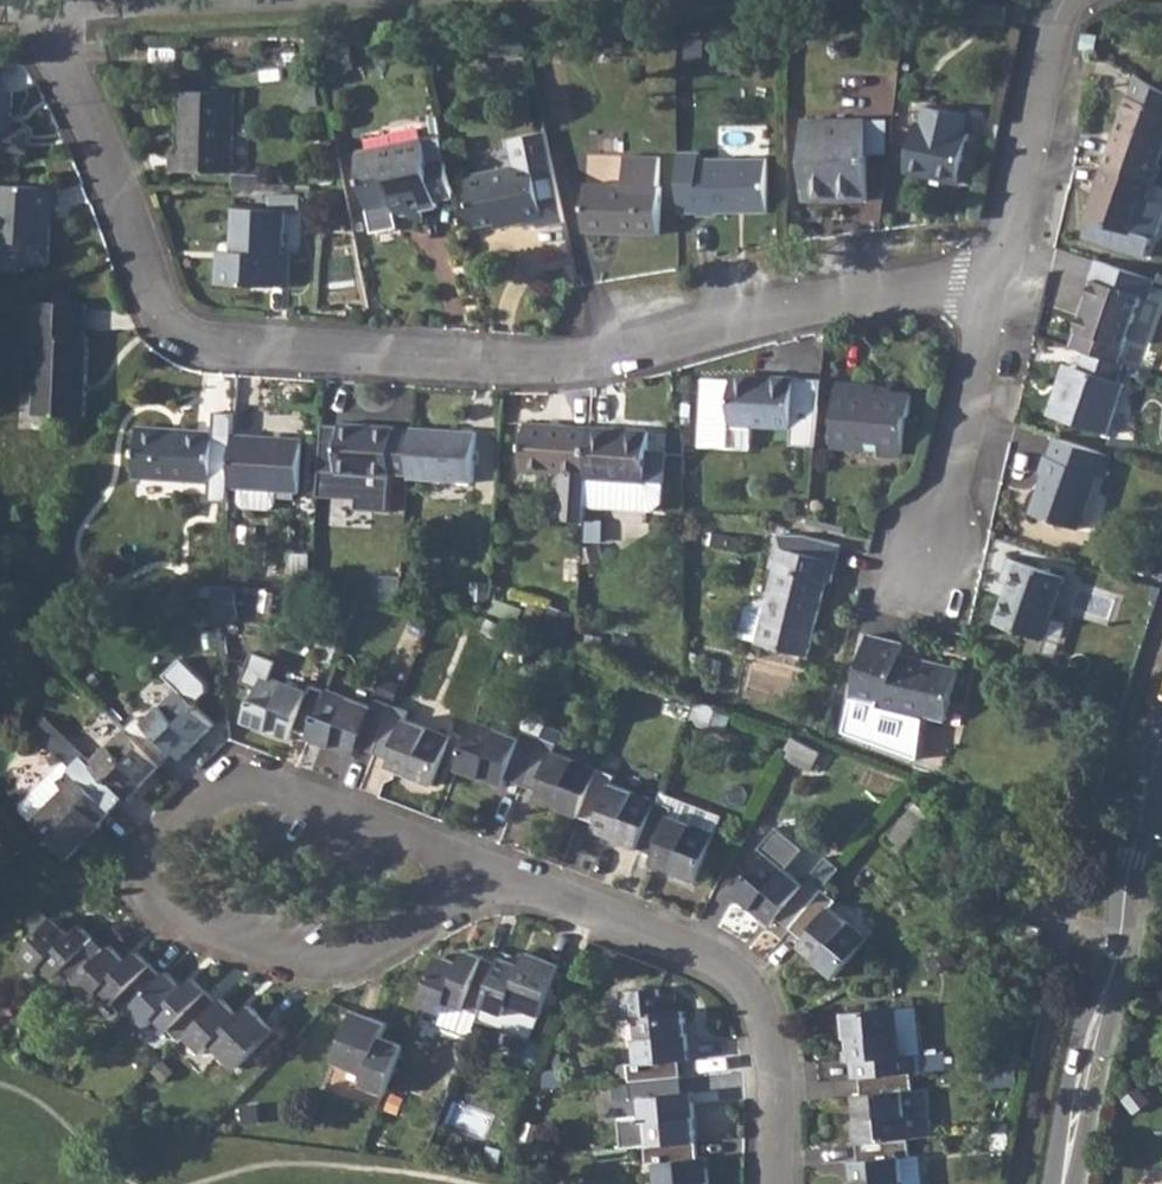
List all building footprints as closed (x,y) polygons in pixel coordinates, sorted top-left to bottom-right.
[(530,43),(495,47),(498,68),(534,65),(530,43)] [(1104,163),(1154,180),(1155,181),(1161,163),(1158,161),(1161,149),(1161,83),(1138,69),(1104,163)] [(28,152),(28,131),(11,130),(14,91),(0,89),(0,150),(28,152)] [(171,154),(171,172),(233,173),(235,94),(183,92),(181,154),(171,154)] [(917,125),(907,174),(959,184),(970,134),(965,133),(969,116),(925,109),(922,125),(917,125)] [(867,119),(805,120),(805,201),(868,200),(867,119)] [(469,176),(479,228),(498,223),(500,229),(528,224),(529,230),(566,223),(554,162),(548,133),(511,141),(516,167),(469,176)] [(436,201),(455,197),(443,137),(358,154),(373,227),(381,233),(401,228),(399,219),(396,207),(406,205),(410,225),(424,222),(422,212),(438,208),(436,201)] [(625,185),(588,186),(588,234),(664,233),(663,185),(660,184),(660,156),(624,156),(625,185)] [(769,158),(698,160),(699,216),(718,216),(718,214),(770,212),(769,158)] [(1104,163),(1086,215),(1089,217),(1082,236),(1144,258),(1151,237),(1159,233),(1161,226),(1161,202),(1148,197),(1154,180),(1104,163)] [(26,272),(27,264),(49,266),(53,211),(60,211),(61,190),(1,186),(0,216),(0,271),(26,272)] [(241,260),(220,259),(219,285),(288,288),(290,254),(283,253),(285,212),(234,209),(233,252),(241,252),(241,260)] [(221,252),(220,259),(241,260),(241,252),(233,252),(221,252)] [(1097,280),(1073,348),(1087,352),(1118,363),(1142,294),(1097,280)] [(37,336),(34,415),(86,416),(89,337),(86,337),(87,305),(59,303),(36,307),(35,336),(37,336)] [(1068,393),(1058,389),(1049,414),(1110,435),(1127,384),(1122,382),(1128,366),(1118,363),(1087,352),(1081,369),(1076,368),(1068,393)] [(1067,364),(1058,389),(1068,393),(1076,368),(1067,364)] [(706,378),(702,445),(753,448),(754,425),(794,425),(794,445),(817,447),(822,380),(736,375),(735,379),(706,378)] [(840,382),(834,446),(881,451),(882,454),(903,456),(907,415),(909,416),(910,395),(889,393),(888,396),(874,394),(875,385),(840,382)] [(393,428),(384,427),(384,424),(343,422),(339,473),(341,473),(340,489),(373,491),(375,475),(391,476),(392,472),(409,473),(413,430),(393,428)] [(560,519),(585,520),(586,504),(591,427),(526,423),(522,468),(563,471),(560,519)] [(139,426),(136,477),(212,482),(215,433),(139,426)] [(409,473),(410,477),(474,482),(478,431),(413,427),(413,430),(409,473)] [(591,427),(586,504),(654,509),(663,500),(667,450),(649,449),(650,431),(591,427)] [(234,434),(231,487),(240,488),(239,500),(244,506),(270,508),(276,503),(276,490),(300,492),(304,439),(234,434)] [(1046,475),(1033,514),(1080,529),(1099,473),(1106,475),(1113,455),(1057,436),(1051,457),(1048,455),(1041,473),(1046,475)] [(783,534),(779,547),(788,549),(791,535),(783,534)] [(788,549),(779,547),(774,567),(780,568),(771,600),(759,596),(749,603),(741,635),(760,640),(759,644),(808,657),(828,582),(832,583),(841,544),(807,536),(791,535),(788,549)] [(1011,582),(997,622),(1043,638),(1039,650),(1056,655),(1068,621),(1052,615),(1065,577),(1013,557),(1005,580),(1011,582)] [(352,572),(351,582),(369,583),(370,573),(352,572)] [(224,585),(214,584),(218,622),(239,619),(235,586),(224,585)] [(900,661),(902,654),(904,645),(871,636),(854,696),(880,703),(880,707),(927,719),(928,715),(949,720),(960,670),(923,660),(922,666),(900,661)] [(923,660),(902,654),(900,661),(922,666),(923,660)] [(139,715),(126,728),(163,764),(175,752),(181,759),(217,722),(196,702),(209,689),(208,681),(183,656),(166,673),(180,687),(145,721),(139,715)] [(294,731),(310,738),(329,690),(313,684),(310,690),(265,673),(246,723),(290,740),(294,731)] [(329,690),(310,738),(357,755),(360,748),(375,754),(394,705),(378,699),(374,708),(329,690)] [(394,705),(375,754),(390,759),(387,767),(433,785),(451,738),(407,721),(410,712),(394,705)] [(695,724),(702,727),(706,713),(701,711),(695,724)] [(706,713),(702,727),(720,734),(725,720),(706,713)] [(477,721),(459,770),(503,787),(506,779),(524,785),(535,756),(547,727),(530,720),(523,738),(477,721)] [(535,756),(524,785),(539,792),(535,800),(582,818),(602,771),(555,751),(562,733),(547,727),(535,756)] [(86,755),(73,769),(111,806),(123,795),(128,800),(163,764),(126,728),(92,762),(86,755)] [(799,744),(792,757),(811,766),(818,753),(799,744)] [(53,773),(61,781),(73,769),(65,761),(53,773)] [(111,806),(73,769),(61,781),(53,773),(23,803),(23,809),(34,820),(33,821),(70,858),(104,823),(99,818),(111,806)] [(602,771),(582,818),(596,824),(594,831),(639,850),(659,802),(614,783),(616,776),(602,771)] [(659,802),(639,850),(655,857),(652,864),(696,881),(715,834),(721,818),(661,794),(659,802)] [(779,918),(791,928),(823,890),(811,879),(817,872),(790,849),(778,862),(770,855),(737,895),(773,925),(779,918)] [(823,890),(791,928),(805,940),(800,948),(836,978),(870,937),(833,906),(838,901),(823,890)] [(45,965),(70,990),(76,984),(109,950),(85,925),(75,935),(58,919),(21,956),(37,973),(45,965)] [(109,950),(76,984),(92,1001),(101,992),(126,1016),(132,1010),(165,977),(141,952),(131,963),(114,946),(109,950)] [(441,955),(421,1006),(443,1013),(448,1002),(481,1014),(484,1007),(500,963),(468,951),(463,963),(441,955)] [(500,963),(484,1007),(506,1016),(510,1005),(543,1017),(563,965),(530,953),(526,965),(503,956),(500,963)] [(165,977),(132,1010),(148,1028),(157,1019),(182,1043),(188,1037),(221,1003),(196,979),(187,988),(170,972),(165,977)] [(639,1063),(631,1064),(632,1083),(684,1077),(683,1059),(691,1059),(686,1011),(678,1011),(676,994),(662,996),(661,990),(622,993),(625,1020),(636,1019),(639,1063)] [(221,1003),(188,1037),(205,1053),(213,1045),(238,1070),(277,1030),(253,1005),(243,1015),(226,998),(221,1003)] [(860,1060),(862,1077),(913,1072),(912,1055),(924,1054),(920,1007),(847,1013),(848,1026),(851,1061),(860,1060)] [(365,1087),(387,1096),(393,1079),(406,1046),(384,1037),(389,1024),(356,1011),(336,1063),(369,1076),(365,1087)] [(631,1064),(618,1066),(619,1084),(632,1083),(631,1064)] [(855,1094),(859,1143),(910,1139),(933,1136),(929,1091),(915,1092),(913,1072),(862,1077),(863,1093),(855,1094)] [(621,1119),(624,1150),(646,1147),(700,1142),(695,1093),(686,1094),(684,1077),(632,1083),(634,1099),(642,1099),(644,1116),(621,1119)] [(854,1183),(905,1183),(903,1156),(912,1154),(910,1139),(859,1143),(860,1160),(852,1160),(854,1183)] [(646,1147),(648,1165),(658,1164),(660,1183),(712,1183),(709,1158),(701,1159),(700,1142),(646,1147)]
